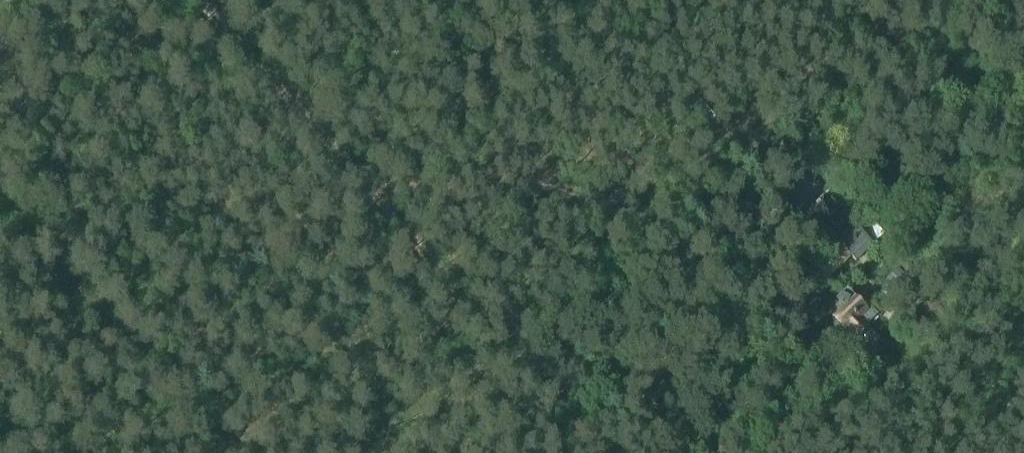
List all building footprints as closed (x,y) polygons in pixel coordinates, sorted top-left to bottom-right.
[(879,183),(891,196),(896,191),(885,178),(879,183)] [(804,218),(823,238),(842,220),(823,200),(804,218)] [(855,226),(836,245),(850,259),(855,263),(873,245),(855,226)] [(812,270),(827,284),(850,259),(836,245),(812,270)] [(840,295),(844,299),(839,304),(841,306),(831,316),(832,317),(832,318),(832,319),(832,320),(832,321),(832,322),(833,323),(833,324),(833,325),(834,326),(834,327),(835,328),(836,328),(837,329),(838,330),(839,331),(840,331),(841,331),(842,331),(843,331),(844,331),(845,331),(848,334),(850,332),(869,351),(877,343),(864,329),(878,315),(851,286),(840,295)]
